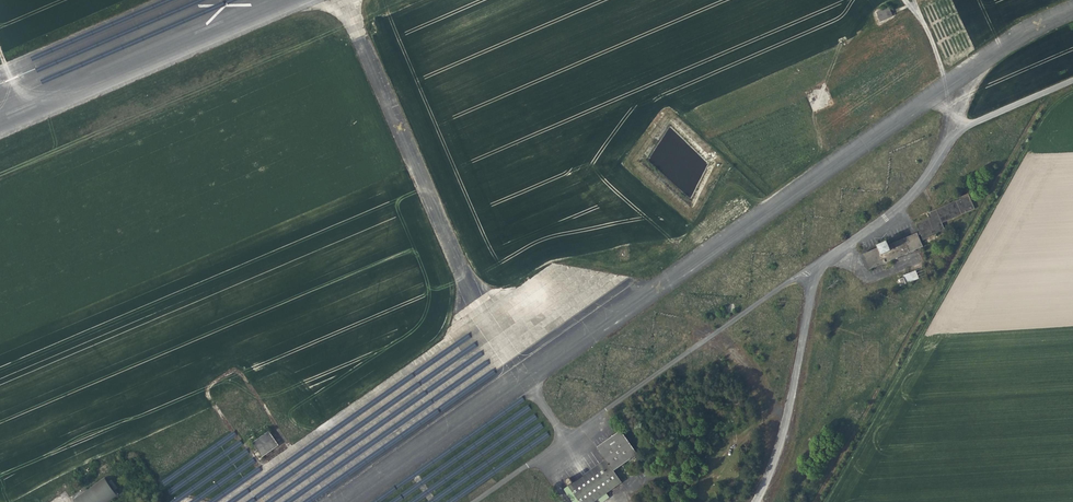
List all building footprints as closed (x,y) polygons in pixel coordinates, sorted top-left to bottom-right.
[(252,442),(262,457),(278,445),(268,431),(252,442)] [(568,487),(578,501),(595,501),(622,483),(614,471),(637,455),(620,431),(597,447),(606,460),(568,487)] [(115,496),(104,479),(72,500),(74,501),(106,501),(115,496)]
